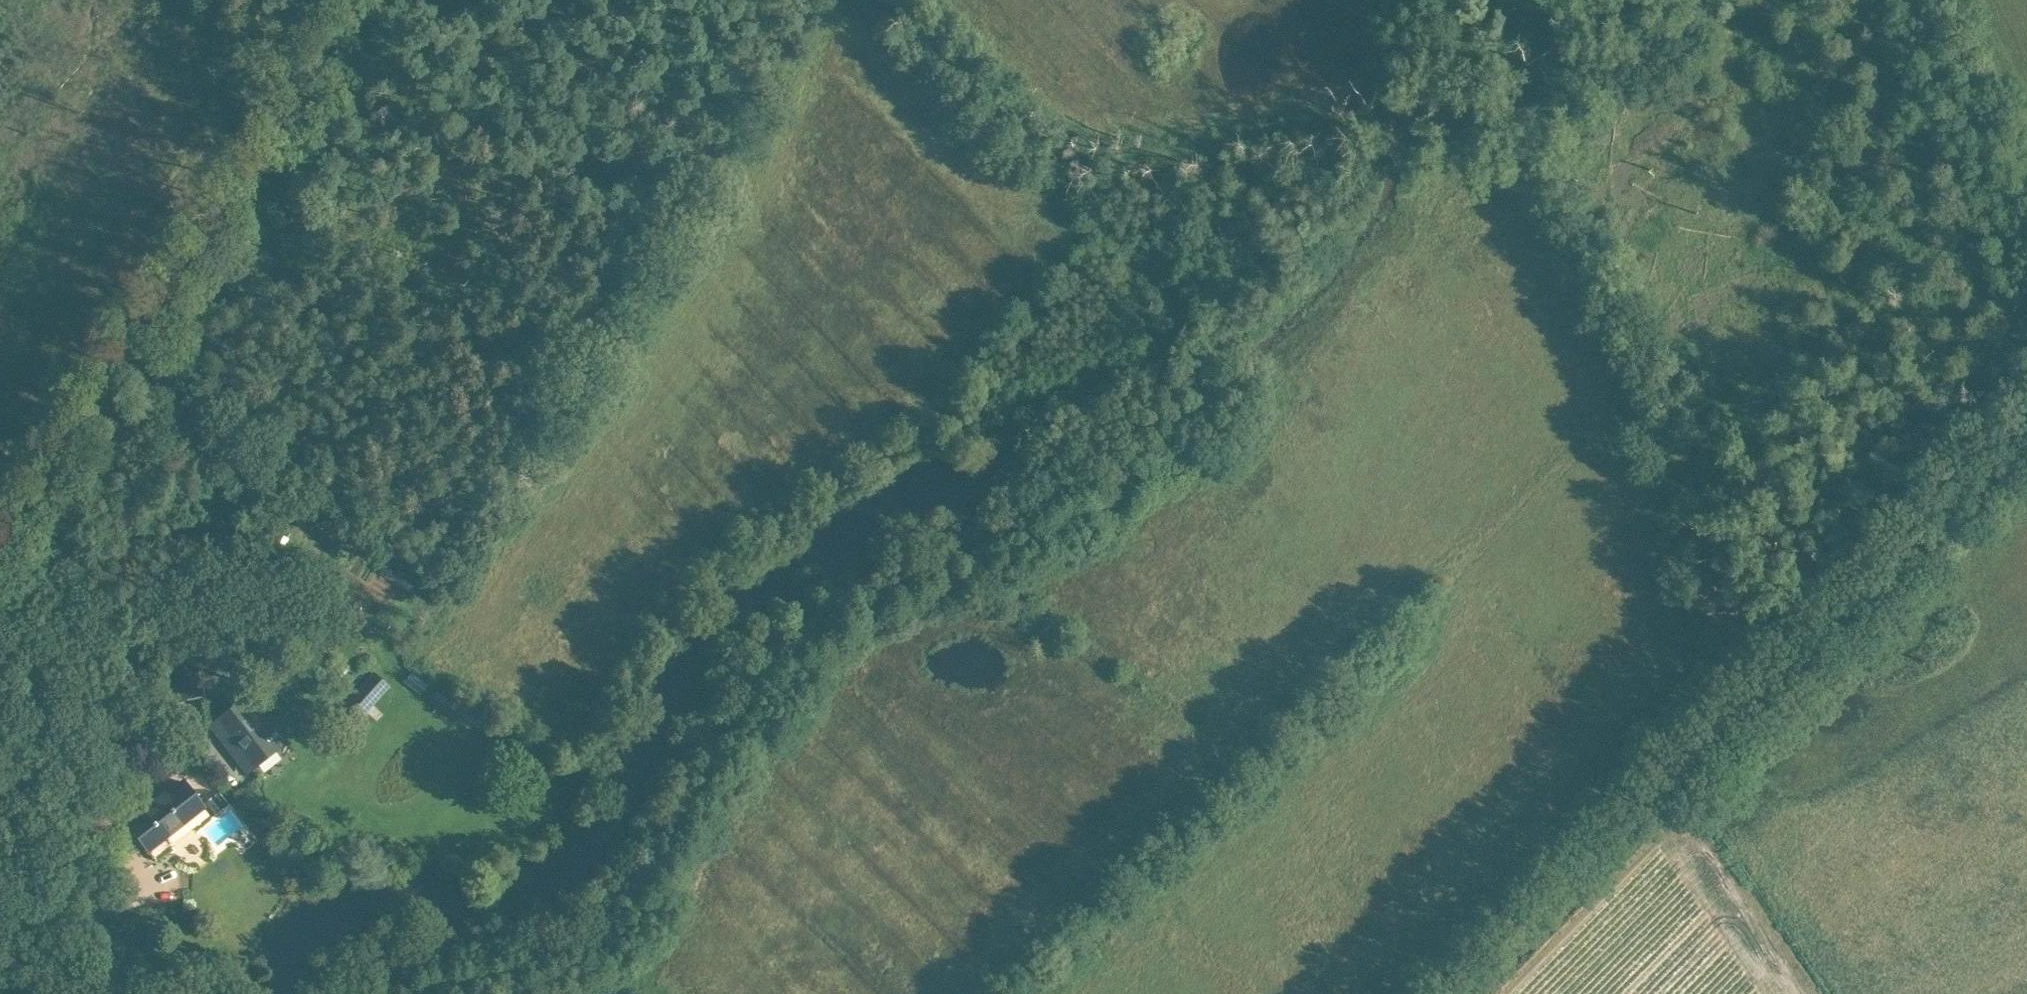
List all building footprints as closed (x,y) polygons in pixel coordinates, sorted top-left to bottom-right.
[(202,693),(194,662),(163,669),(170,700),(202,693)] [(358,690),(345,705),(347,706),(356,715),(361,719),(374,704),(358,690)] [(212,725),(248,772),(278,749),(241,701),(212,725)] [(128,826),(148,850),(202,807),(196,798),(184,782),(166,796),(164,793),(163,794),(162,792),(143,807),(144,808),(143,809),(146,812),(128,826)] [(203,807),(211,818),(230,804),(222,793),(203,807)]
